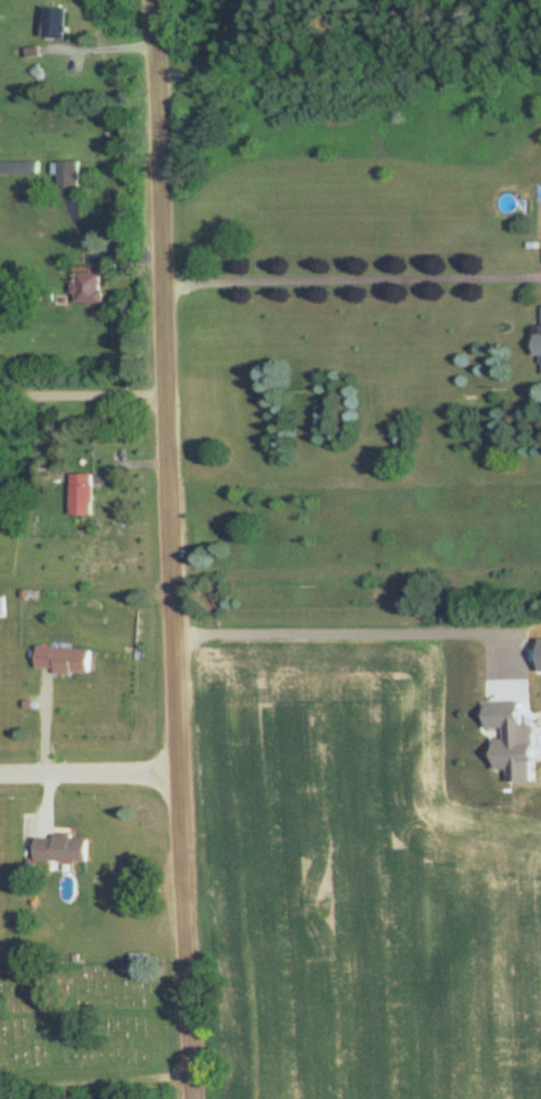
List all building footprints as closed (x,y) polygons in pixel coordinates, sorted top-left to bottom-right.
[(38,38),(60,41),(65,11),(42,8),(38,38)] [(39,161),(0,161),(0,174),(39,174),(39,161)] [(78,186),(78,161),(58,161),(58,186),(78,186)] [(101,273),(74,273),(74,303),(101,303),(101,273)] [(540,306),(540,335),(532,335),(533,355),(540,355),(540,306)] [(70,473),(70,516),(92,516),(92,473),(70,473)] [(36,643),(91,648),(88,670),(71,669),(71,673),(53,672),(54,668),(34,666),(36,643)] [(33,838),(55,838),(55,834),(70,834),(70,837),(87,837),(87,859),(33,859),(33,838)]
